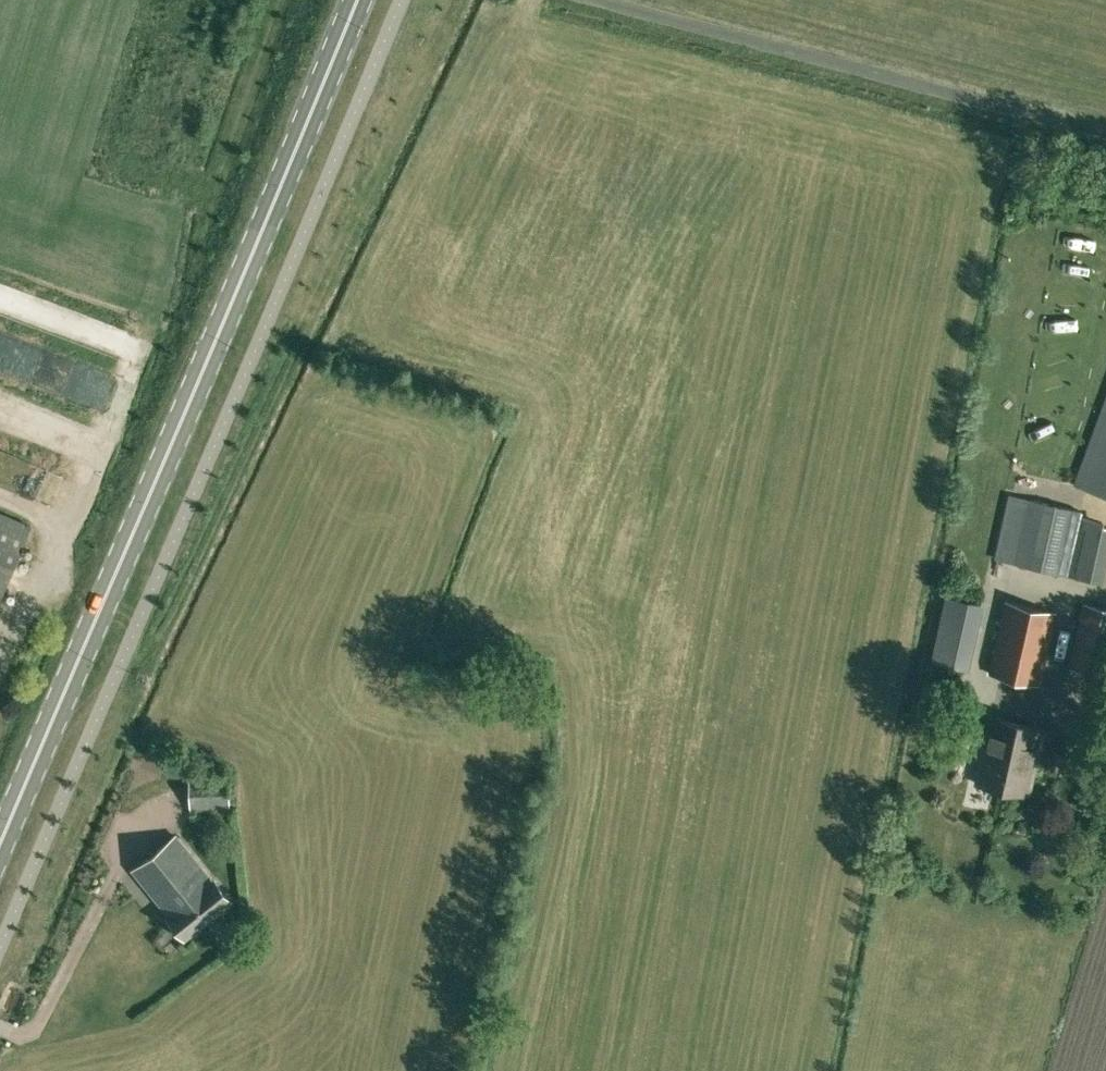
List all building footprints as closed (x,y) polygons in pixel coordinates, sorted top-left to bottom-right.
[(1072,484),(1105,496),(1105,394),(1072,484)] [(996,558),(1014,562),(1066,574),(1101,582),(1105,561),(1105,526),(1078,520),(1080,510),(1010,494),(996,558)] [(31,525),(0,512),(0,598),(31,525)] [(946,596),(932,660),(966,668),(981,603),(946,596)] [(1055,611),(1006,600),(989,672),(1038,683),(1055,611)] [(1070,666),(1105,674),(1105,671),(1105,607),(1085,602),(1070,666)] [(1028,794),(1042,728),(991,717),(976,782),(1028,794)] [(1092,783),(1105,787),(1105,768),(1096,766),(1092,783)] [(229,809),(228,773),(189,774),(190,810),(229,809)] [(177,833),(133,867),(186,937),(233,902),(177,833)]
